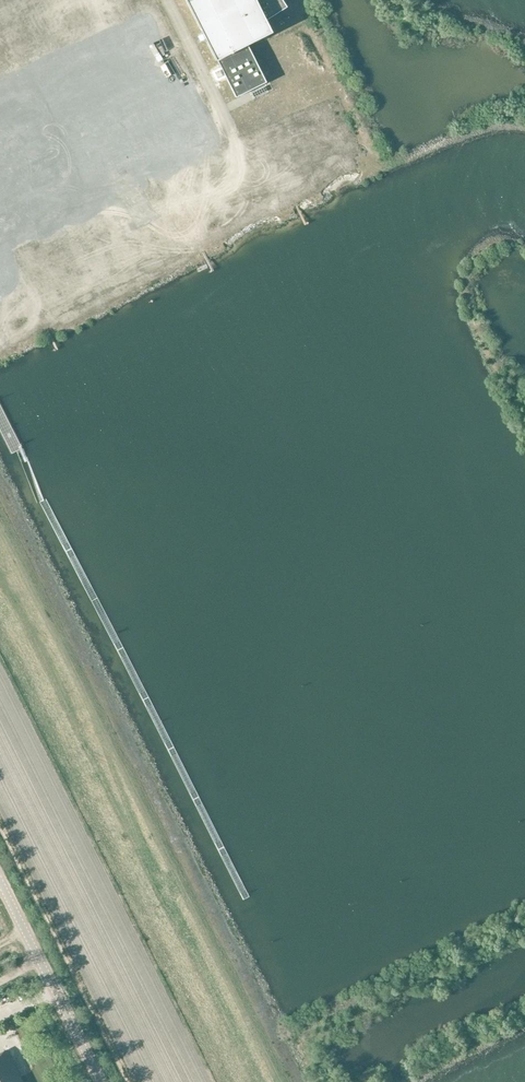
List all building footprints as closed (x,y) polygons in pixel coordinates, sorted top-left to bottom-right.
[(217,61),(236,97),(266,82),(247,46),(273,33),(266,20),(287,7),(283,0),(186,0),(217,61)] [(7,1051),(0,1054),(0,1081),(22,1081),(7,1051)]
